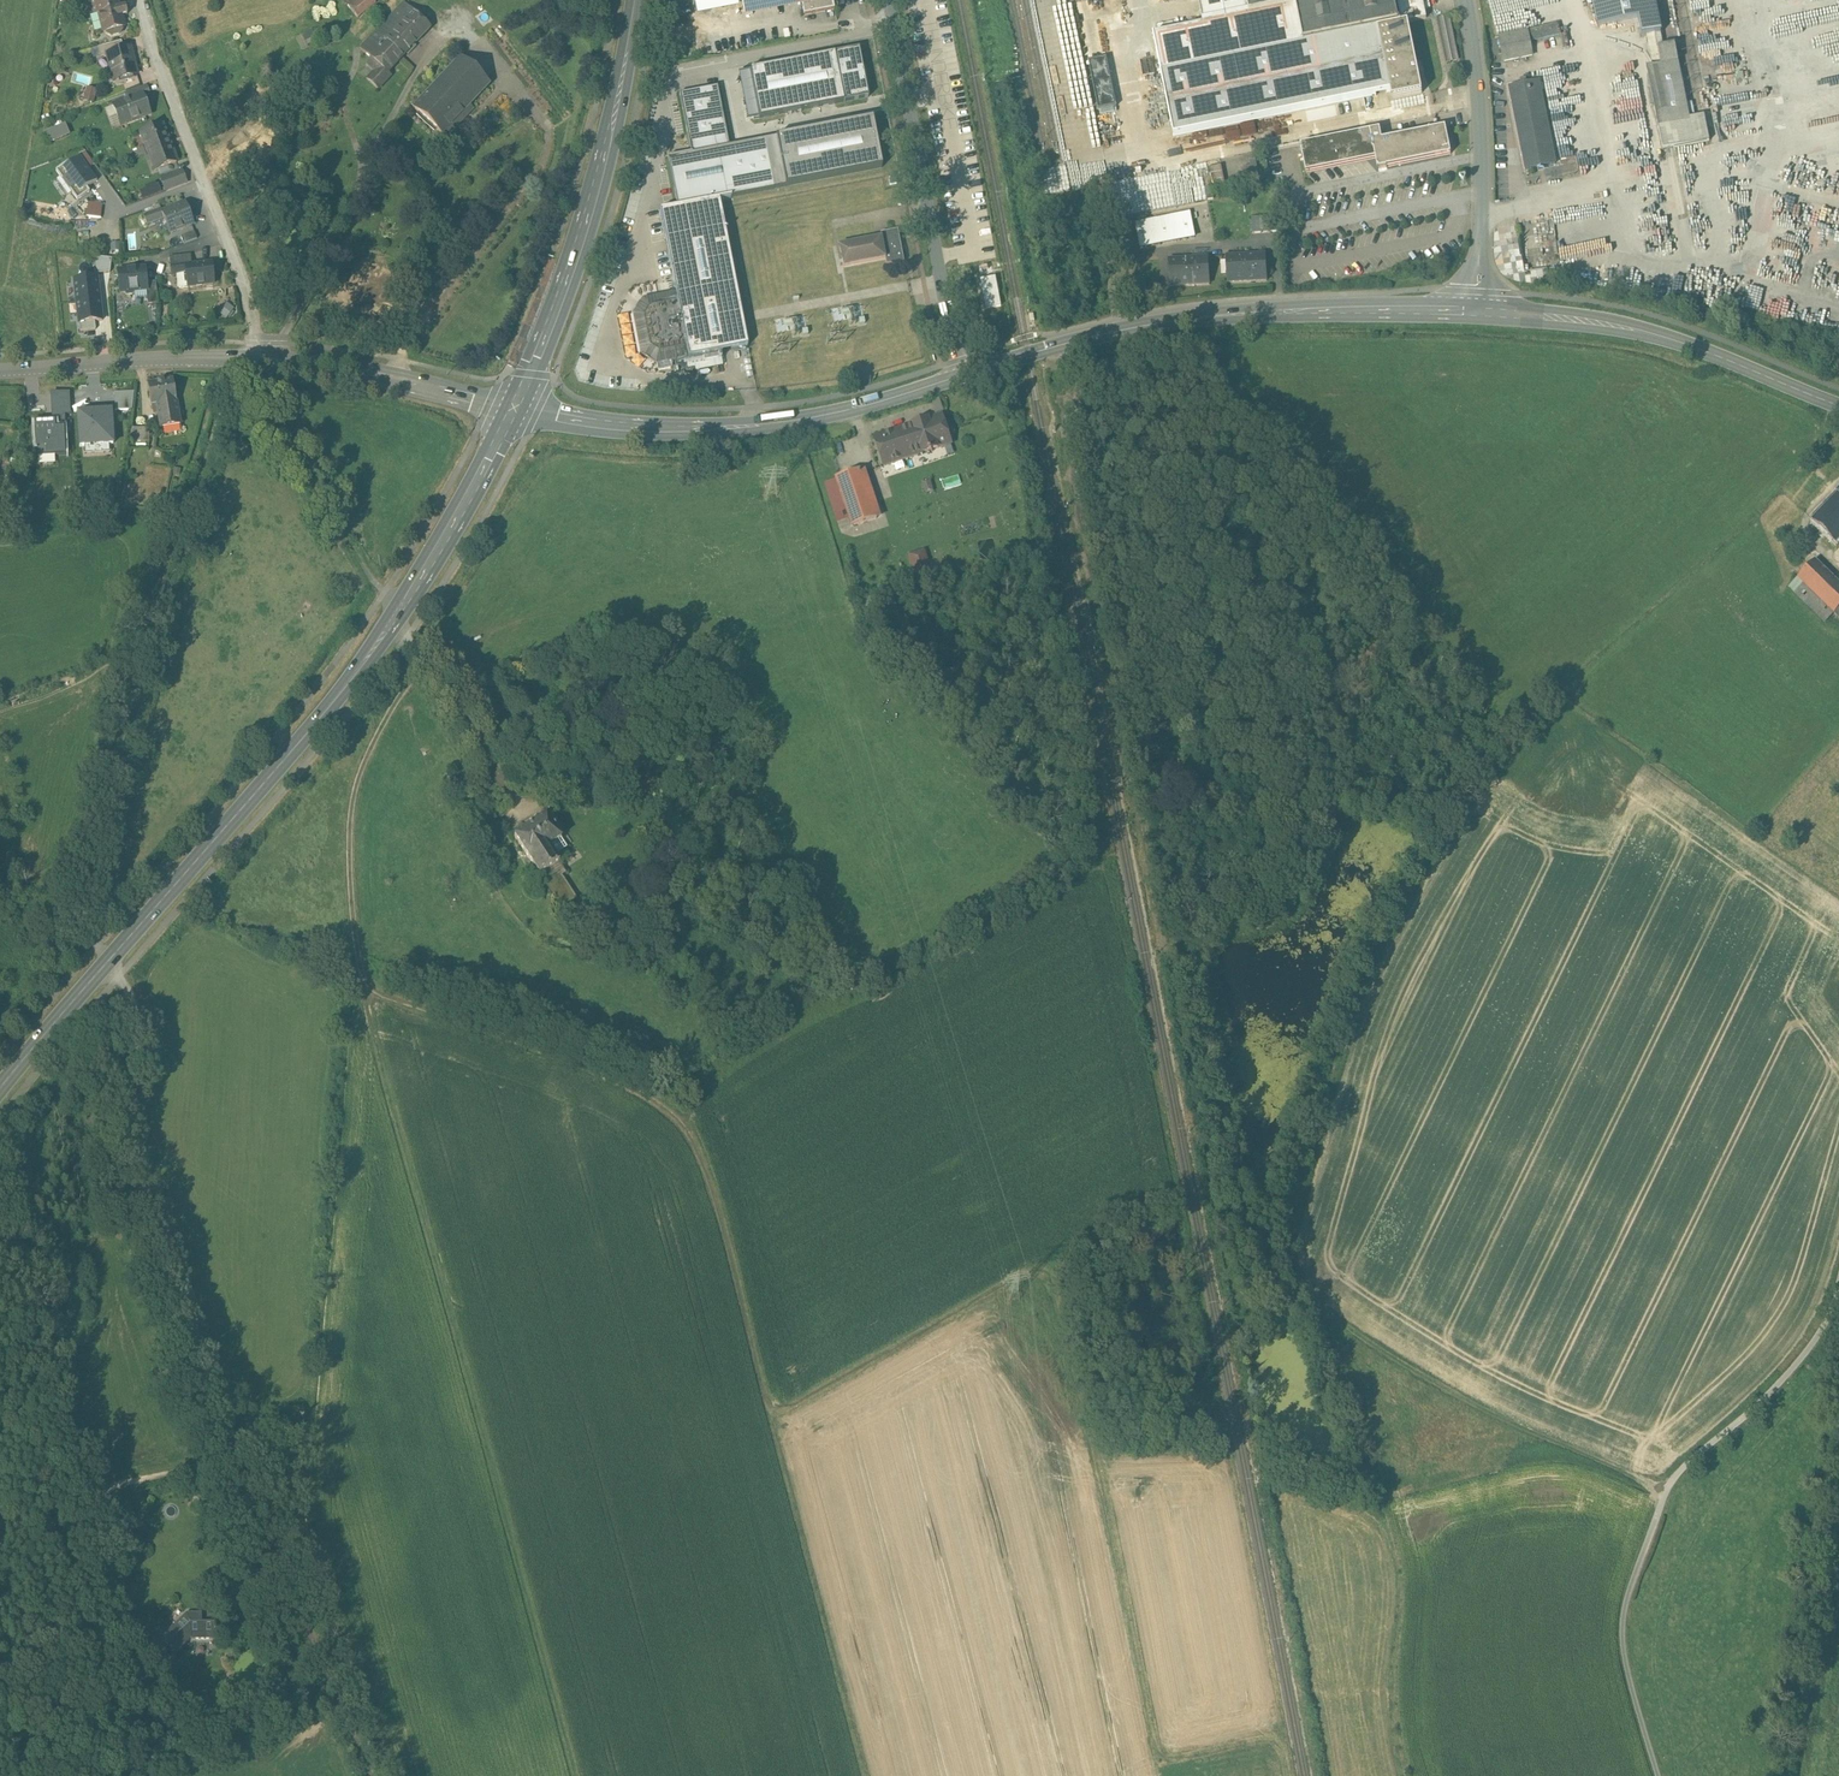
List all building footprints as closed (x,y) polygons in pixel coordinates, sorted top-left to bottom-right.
[(94,9),(97,8),(104,33),(107,32),(107,34),(111,36),(120,34),(122,30),(122,28),(125,27),(122,18),(123,18),(119,1),(118,1),(118,0),(92,0),(94,9)] [(350,8),(358,18),(376,4),(374,0),(361,0),(350,8)] [(804,14),(834,8),(833,0),(801,0),(804,14)] [(1076,3),(1078,9),(1091,7),(1090,0),(1076,3)] [(1394,0),(1295,0),(1296,7),(1250,16),(1205,25),(1154,36),(1175,136),(1391,92),(1392,99),(1423,93),(1408,23),(1399,25),(1399,24),(1397,11),(1394,0)] [(1205,25),(1250,16),(1246,0),(1200,0),(1205,25)] [(1250,16),(1296,7),(1295,0),(1246,0),(1250,16)] [(1400,11),(1397,11),(1399,24),(1402,23),(1403,24),(1427,19),(1423,0),(1398,0),(1400,11)] [(1598,28),(1639,19),(1652,17),(1649,2),(1649,0),(1593,0),(1598,28)] [(1652,17),(1639,19),(1642,37),(1661,33),(1655,1),(1649,2),(1652,17)] [(404,3),(375,34),(385,44),(414,13),(404,3)] [(414,13),(385,44),(375,34),(361,49),(371,59),(387,73),(388,73),(430,28),(414,13)] [(1453,15),(1440,18),(1449,62),(1463,59),(1453,15)] [(1092,19),(1080,21),(1081,28),(1094,25),(1092,19)] [(1528,31),(1499,37),(1504,61),(1533,55),(1528,31)] [(122,41),(98,48),(101,57),(108,55),(108,54),(124,50),(122,41)] [(1675,46),(1658,49),(1662,66),(1647,69),(1651,90),(1648,90),(1652,106),(1654,105),(1659,129),(1690,123),(1689,119),(1675,46)] [(124,50),(108,54),(108,55),(115,81),(137,75),(130,48),(124,50)] [(859,49),(737,72),(748,119),(868,97),(859,49)] [(1107,57),(1089,61),(1098,110),(1117,106),(1107,57)] [(462,58),(415,109),(443,135),(453,124),(490,84),(462,58)] [(387,73),(371,59),(367,63),(376,72),(368,80),(378,89),(391,76),(388,73),(387,73)] [(1539,81),(1510,87),(1526,169),(1556,163),(1539,81)] [(490,84),(453,124),(462,133),(499,92),(490,84)] [(146,86),(126,94),(128,100),(141,95),(142,98),(149,96),(146,86)] [(88,87),(85,100),(95,102),(98,89),(88,87)] [(717,87),(680,94),(692,155),(729,148),(717,87)] [(128,100),(113,106),(121,126),(127,124),(150,115),(147,106),(145,105),(142,98),(141,95),(128,100)] [(1690,123),(1659,129),(1664,150),(1710,141),(1704,116),(1689,119),(1690,123)] [(692,155),(669,159),(678,207),(731,197),(882,169),(873,121),(729,148),(692,155)] [(70,135),(65,125),(46,133),(50,143),(70,135)] [(162,125),(141,134),(155,170),(177,162),(162,125)] [(1446,127),(1382,140),(1380,129),(1301,145),(1306,172),(1376,158),(1378,169),(1451,154),(1446,127)] [(69,163),(58,171),(79,200),(90,193),(88,190),(99,183),(81,158),(71,165),(69,163)] [(1256,159),(1249,160),(1250,166),(1252,172),(1258,171),(1256,159)] [(1222,165),(1208,168),(1209,175),(1223,172),(1222,165)] [(1250,166),(1244,167),(1245,173),(1246,179),(1253,178),(1252,172),(1250,166)] [(182,170),(161,179),(166,191),(187,183),(182,170)] [(1223,172),(1209,175),(1211,182),(1224,179),(1223,172)] [(1245,173),(1239,175),(1241,187),(1248,186),(1246,179),(1245,173)] [(1224,179),(1211,182),(1212,189),(1226,186),(1224,179)] [(145,198),(164,193),(161,182),(142,187),(145,198)] [(1212,186),(1205,188),(1208,200),(1214,199),(1212,186)] [(1205,188),(1199,189),(1201,201),(1208,200),(1205,188)] [(1199,189),(1192,190),(1195,203),(1201,201),(1199,189)] [(731,197),(678,207),(678,208),(660,211),(676,293),(678,303),(689,358),(748,346),(719,201),(731,199),(731,197)] [(103,218),(105,204),(91,202),(89,216),(103,218)] [(186,204),(162,213),(161,210),(144,217),(147,226),(164,220),(169,233),(194,224),(186,204)] [(1190,212),(1135,223),(1140,247),(1195,236),(1191,214),(1190,212)] [(1278,216),(1270,217),(1271,233),(1279,232),(1278,216)] [(1127,218),(1119,220),(1123,240),(1131,239),(1127,218)] [(1261,218),(1252,219),(1253,234),(1262,233),(1261,218)] [(899,230),(881,233),(882,238),(883,238),(887,259),(886,259),(887,265),(905,262),(899,230)] [(195,232),(181,237),(184,244),(197,239),(195,232)] [(882,238),(840,246),(843,267),(886,259),(887,259),(883,238),(882,238)] [(1266,254),(1226,256),(1228,284),(1267,282),(1266,254)] [(189,255),(170,257),(171,265),(186,263),(186,264),(190,263),(189,255)] [(1208,257),(1169,259),(1171,286),(1210,284),(1208,257)] [(113,260),(95,258),(97,275),(111,273),(113,260)] [(186,263),(171,265),(172,276),(177,275),(186,274),(186,267),(186,264),(186,263)] [(186,267),(186,274),(188,287),(214,284),(212,264),(186,267)] [(145,269),(118,272),(121,293),(125,293),(126,293),(128,295),(132,294),(134,292),(147,291),(147,290),(146,283),(145,269)] [(186,274),(177,275),(178,286),(180,288),(188,287),(186,274)] [(996,277),(981,280),(986,310),(1002,307),(996,277)] [(75,281),(81,324),(95,323),(105,321),(99,278),(75,281)] [(156,283),(146,283),(147,290),(147,291),(148,305),(158,304),(156,283)] [(676,293),(644,300),(633,315),(644,317),(650,308),(678,303),(676,293)] [(230,319),(238,308),(229,302),(221,313),(230,319)] [(650,308),(644,317),(633,315),(641,354),(656,364),(675,360),(689,358),(678,303),(650,308)] [(95,323),(81,324),(82,332),(96,330),(95,323)] [(174,380),(148,384),(151,406),(157,405),(177,401),(174,380)] [(119,410),(137,409),(136,391),(119,391),(119,410)] [(74,415),(74,392),(56,392),(55,421),(63,422),(63,415),(74,415)] [(936,415),(946,412),(942,399),(932,402),(936,415)] [(177,401),(157,405),(161,428),(181,424),(177,401)] [(79,412),(80,446),(113,444),(111,411),(79,412)] [(929,420),(914,425),(915,425),(877,437),(876,438),(876,439),(881,454),(885,465),(951,444),(943,417),(942,416),(941,416),(929,420)] [(34,425),(36,456),(63,454),(61,424),(34,425)] [(141,428),(132,428),(131,441),(141,441),(141,428)] [(150,428),(141,428),(141,441),(150,441),(150,428)] [(881,454),(874,457),(878,468),(885,465),(881,454)] [(862,471),(837,479),(853,526),(863,523),(877,518),(862,471)] [(853,526),(837,479),(826,482),(841,530),(853,526)] [(1814,525),(1838,548),(1838,547),(1838,500),(1814,525)] [(863,523),(853,526),(855,535),(866,531),(863,523)] [(924,551),(910,555),(917,578),(932,574),(924,551)] [(1821,626),(1836,613),(1838,616),(1838,579),(1817,556),(1787,586),(1821,626)] [(546,816),(514,837),(540,876),(559,863),(549,847),(561,839),(546,816)] [(506,850),(497,855),(504,868),(513,863),(506,850)] [(577,899),(562,876),(566,873),(563,868),(556,872),(573,898),(560,906),(561,909),(577,899)] [(165,1629),(159,1636),(175,1654),(187,1644),(191,1641),(216,1642),(215,1623),(203,1622),(202,1613),(187,1613),(166,1631),(165,1629)]
